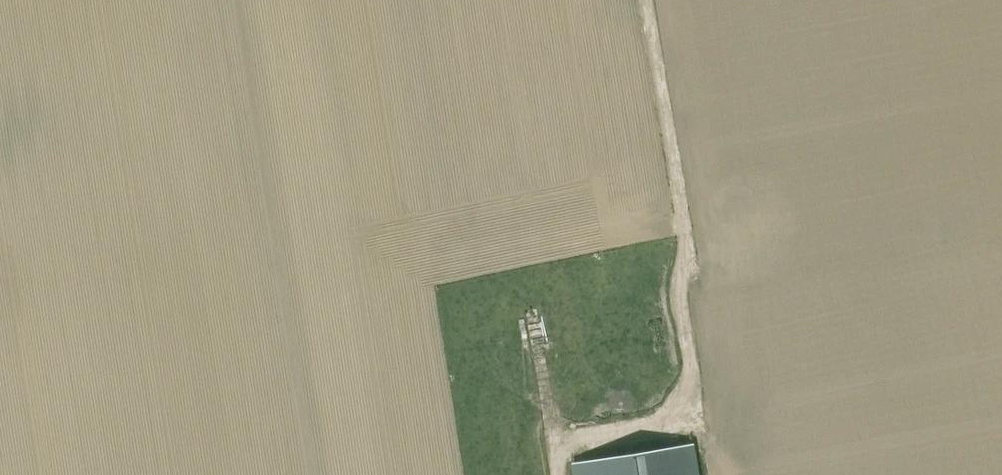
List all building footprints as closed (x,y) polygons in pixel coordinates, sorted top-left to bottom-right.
[(691,446),(575,465),(576,474),(695,474),(691,446)]
